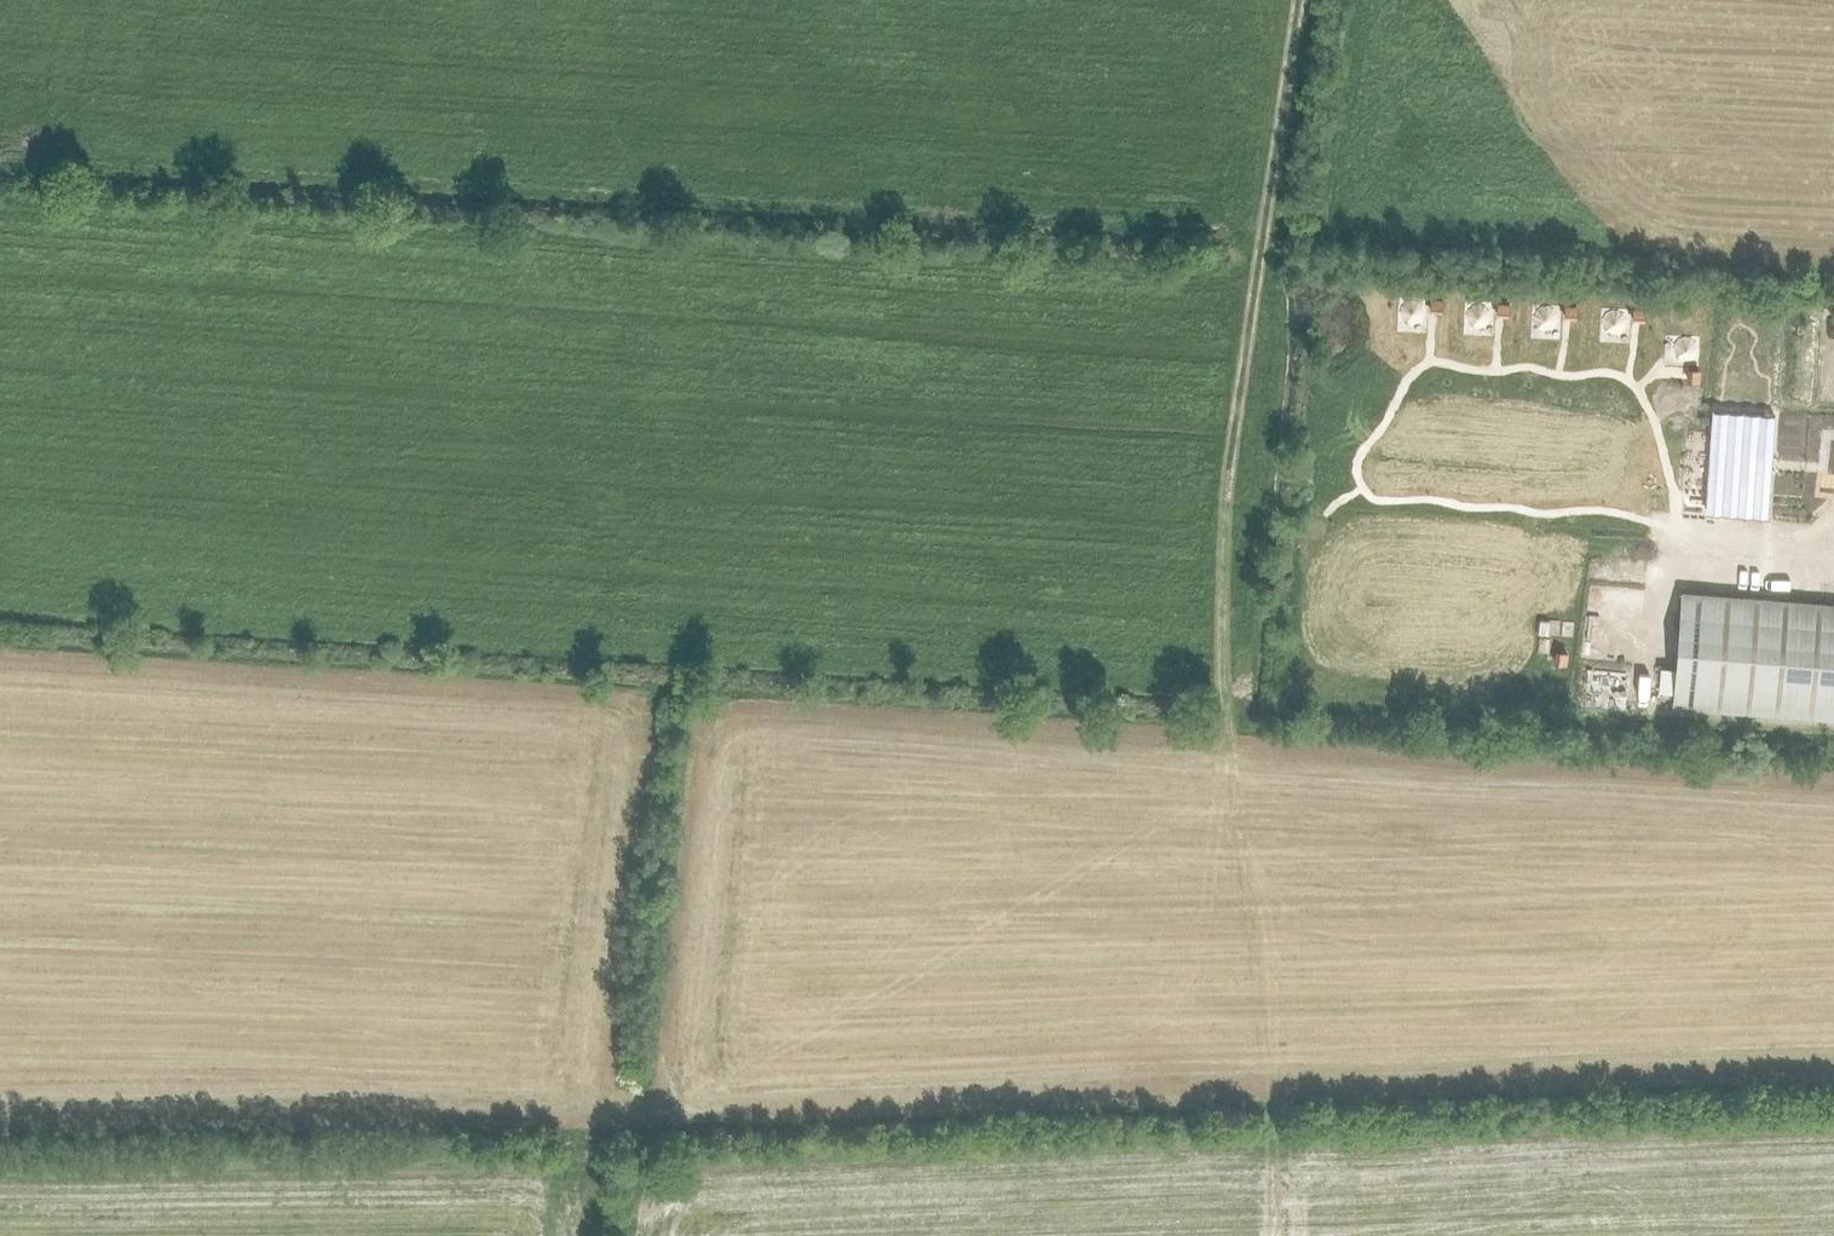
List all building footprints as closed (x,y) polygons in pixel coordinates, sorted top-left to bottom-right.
[(1442,310),(1443,301),(1431,300),(1430,309),(1442,310)] [(1508,316),(1509,304),(1498,303),(1497,316),(1508,316)] [(1566,306),(1565,318),(1576,319),(1577,306),(1566,306)] [(1633,321),(1644,321),(1644,309),(1633,309),(1633,321)] [(1699,382),(1699,370),(1687,370),(1687,382),(1699,382)] [(1716,404),(1707,513),(1769,519),(1779,410),(1716,404)] [(1685,596),(1677,704),(1833,717),(1833,608),(1685,596)] [(1548,682),(1547,691),(1560,692),(1560,683),(1548,682)]
